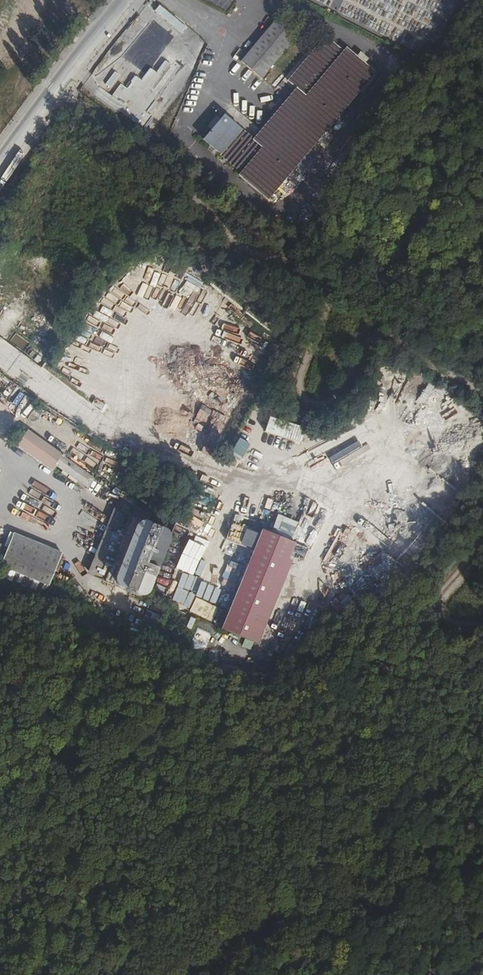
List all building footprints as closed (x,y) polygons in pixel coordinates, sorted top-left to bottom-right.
[(295,34),(276,18),(239,63),(259,79),(295,34)] [(362,63),(356,58),(353,56),(343,47),(340,51),(323,36),(314,47),(285,81),(294,88),(303,95),(258,148),(250,140),(220,115),(208,129),(200,139),(237,172),(235,175),(262,198),(264,200),(372,72),(362,63)] [(353,56),(356,58),(362,63),(366,59),(359,53),(358,51),(353,56)] [(109,105),(145,123),(175,65),(159,57),(152,69),(143,64),(129,90),(119,84),(109,105)] [(390,90),(382,86),(369,108),(377,113),(390,90)] [(303,95),(294,88),(250,140),(258,148),(303,95)] [(376,114),(369,110),(355,132),(363,137),(376,114)] [(62,372),(70,349),(64,347),(56,369),(62,372)] [(77,389),(70,385),(66,392),(73,396),(77,389)] [(13,389),(7,401),(15,405),(21,393),(13,389)] [(461,417),(469,427),(476,420),(468,411),(461,417)] [(267,417),(263,433),(301,441),(304,425),(267,417)] [(55,465),(87,488),(93,479),(93,478),(28,431),(18,444),(53,469),(55,465)] [(238,436),(229,453),(240,459),(249,443),(238,436)] [(103,478),(97,473),(93,478),(93,479),(99,483),(103,478)] [(133,515),(115,507),(87,573),(105,580),(133,515)] [(173,531),(133,515),(105,580),(222,629),(258,644),(269,621),(273,623),(276,618),(271,616),(274,610),(277,612),(281,604),(266,597),(271,584),(268,582),(271,576),(274,577),(275,574),(287,579),(292,566),(309,574),(317,554),(282,539),(266,532),(262,530),(260,535),(233,523),(226,539),(220,537),(226,523),(208,514),(201,529),(178,519),(173,531)] [(289,523),(273,515),(266,532),(282,539),(289,523)] [(64,553),(15,533),(1,566),(51,586),(64,553)] [(258,644),(222,629),(216,642),(239,652),(258,644)]
